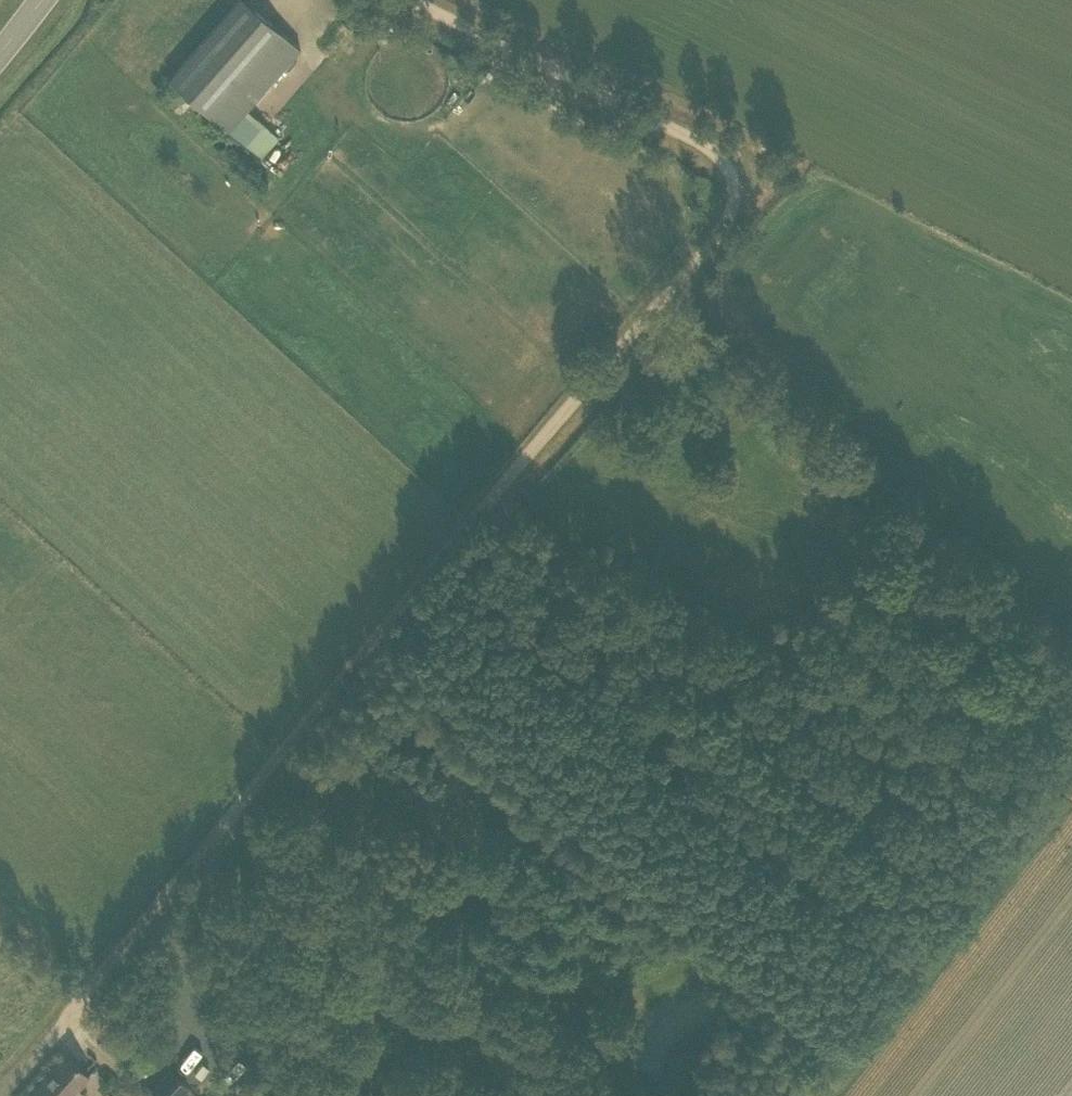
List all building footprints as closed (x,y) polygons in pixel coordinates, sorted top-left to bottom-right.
[(283,32),(247,0),(238,0),(169,79),(210,115),(283,32)] [(66,1054),(30,1095),(69,1095),(88,1074),(66,1054)] [(188,1086),(171,1070),(147,1095),(180,1095),(188,1086)]
